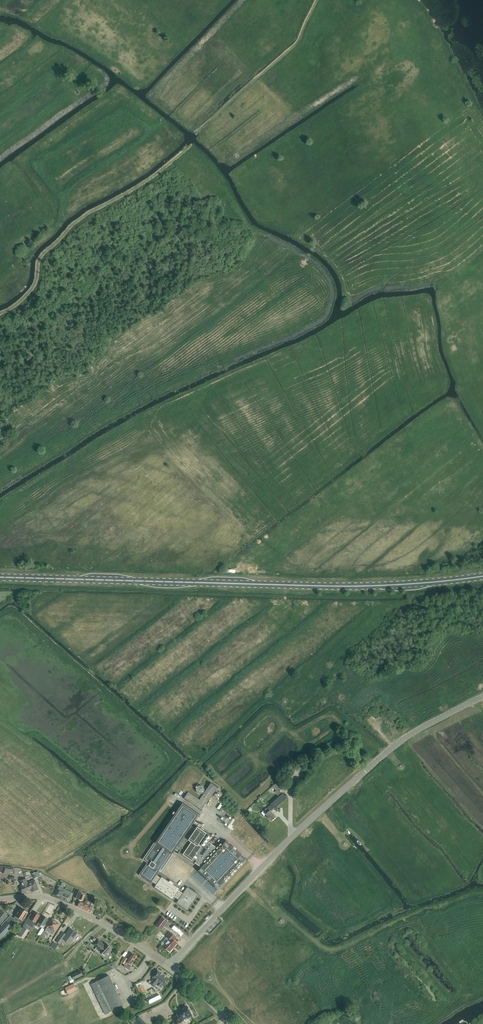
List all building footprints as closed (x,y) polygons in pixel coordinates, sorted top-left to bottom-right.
[(382,715),(375,720),(382,730),(389,725),(382,715)] [(371,716),(366,719),(369,725),(375,722),(371,716)] [(278,788),(280,790),(283,788),(277,782),(272,787),(276,790),(278,788)] [(210,783),(202,795),(199,800),(188,792),(184,798),(202,810),(209,799),(217,787),(210,783)] [(198,793),(200,794),(202,793),(203,792),(204,791),(204,789),(203,787),(202,786),(200,785),(198,785),(196,787),(195,789),(196,791),(197,792),(198,793)] [(264,810),(261,813),(263,816),(266,813),(271,820),(276,816),(271,811),(286,797),(287,796),(286,794),(285,795),(283,793),(282,793),(280,790),(278,788),(276,790),(275,791),(279,796),(270,804),(271,804),(264,811),(264,810)] [(174,896),(178,899),(176,903),(180,906),(187,911),(196,897),(195,897),(197,894),(196,893),(197,892),(187,885),(182,892),(179,890),(180,888),(173,883),(173,882),(169,880),(169,881),(161,875),(160,877),(156,875),(159,871),(160,871),(173,853),(171,852),(172,851),(174,852),(175,849),(200,866),(196,870),(217,890),(219,887),(246,858),(225,839),(217,847),(209,842),(213,836),(196,824),(194,827),(192,826),(196,820),(199,814),(181,802),(155,839),(157,840),(156,842),(155,841),(142,859),(146,862),(139,872),(138,874),(141,876),(151,883),(152,881),(155,883),(153,887),(172,900),(174,896)] [(220,821),(226,826),(232,818),(225,813),(223,816),(219,813),(218,816),(222,819),(220,821)] [(28,882),(27,882),(26,878),(19,881),(21,886),(20,886),(23,892),(31,889),(29,883),(28,883),(28,882)] [(34,879),(28,882),(28,883),(29,883),(31,889),(32,891),(38,889),(34,879)] [(68,903),(72,895),(73,894),(58,886),(57,888),(55,892),(56,893),(55,895),(59,897),(59,898),(68,903)] [(77,906),(90,912),(93,907),(90,906),(92,902),(86,899),(84,903),(79,901),(77,906)] [(1,930),(0,932),(0,938),(1,938),(12,927),(17,920),(21,923),(28,912),(21,908),(14,918),(12,918),(9,923),(6,921),(0,928),(0,929),(1,930)] [(30,915),(26,922),(25,923),(32,927),(33,925),(33,926),(40,915),(34,912),(32,916),(30,915)] [(48,919),(43,915),(37,925),(40,927),(41,924),(44,926),(48,919)] [(155,923),(160,928),(167,920),(162,916),(155,923)] [(46,930),(50,932),(52,929),(55,930),(59,923),(52,919),(48,926),(46,930)] [(27,928),(22,925),(16,934),(21,937),(27,928)] [(70,944),(77,933),(70,928),(65,935),(62,933),(56,941),(59,943),(63,939),(70,944)] [(169,938),(168,939),(166,937),(161,943),(161,944),(163,945),(168,950),(173,946),(176,943),(173,940),(175,937),(169,931),(165,935),(169,938)] [(105,955),(111,948),(105,942),(103,944),(98,938),(93,944),(99,949),(98,949),(105,955)] [(54,949),(58,944),(53,941),(49,946),(54,949)] [(124,957),(121,962),(124,964),(123,966),(129,970),(132,965),(131,965),(136,956),(132,953),(128,959),(124,957)] [(71,974),(74,979),(83,975),(80,970),(71,974)] [(164,986),(169,979),(157,970),(152,977),(154,978),(150,984),(154,987),(159,982),(164,986)] [(109,975),(91,984),(105,1013),(123,1005),(109,975)] [(64,987),(65,989),(67,993),(76,989),(73,983),(64,987)] [(145,991),(142,984),(136,987),(139,993),(145,991)] [(180,1019),(191,1014),(189,1011),(190,1010),(189,1008),(188,1008),(186,1005),(181,1007),(175,1009),(177,1014),(172,1017),(175,1023),(180,1021),(180,1019)] [(146,1023),(138,1016),(132,1021),(135,1023),(146,1023)]
